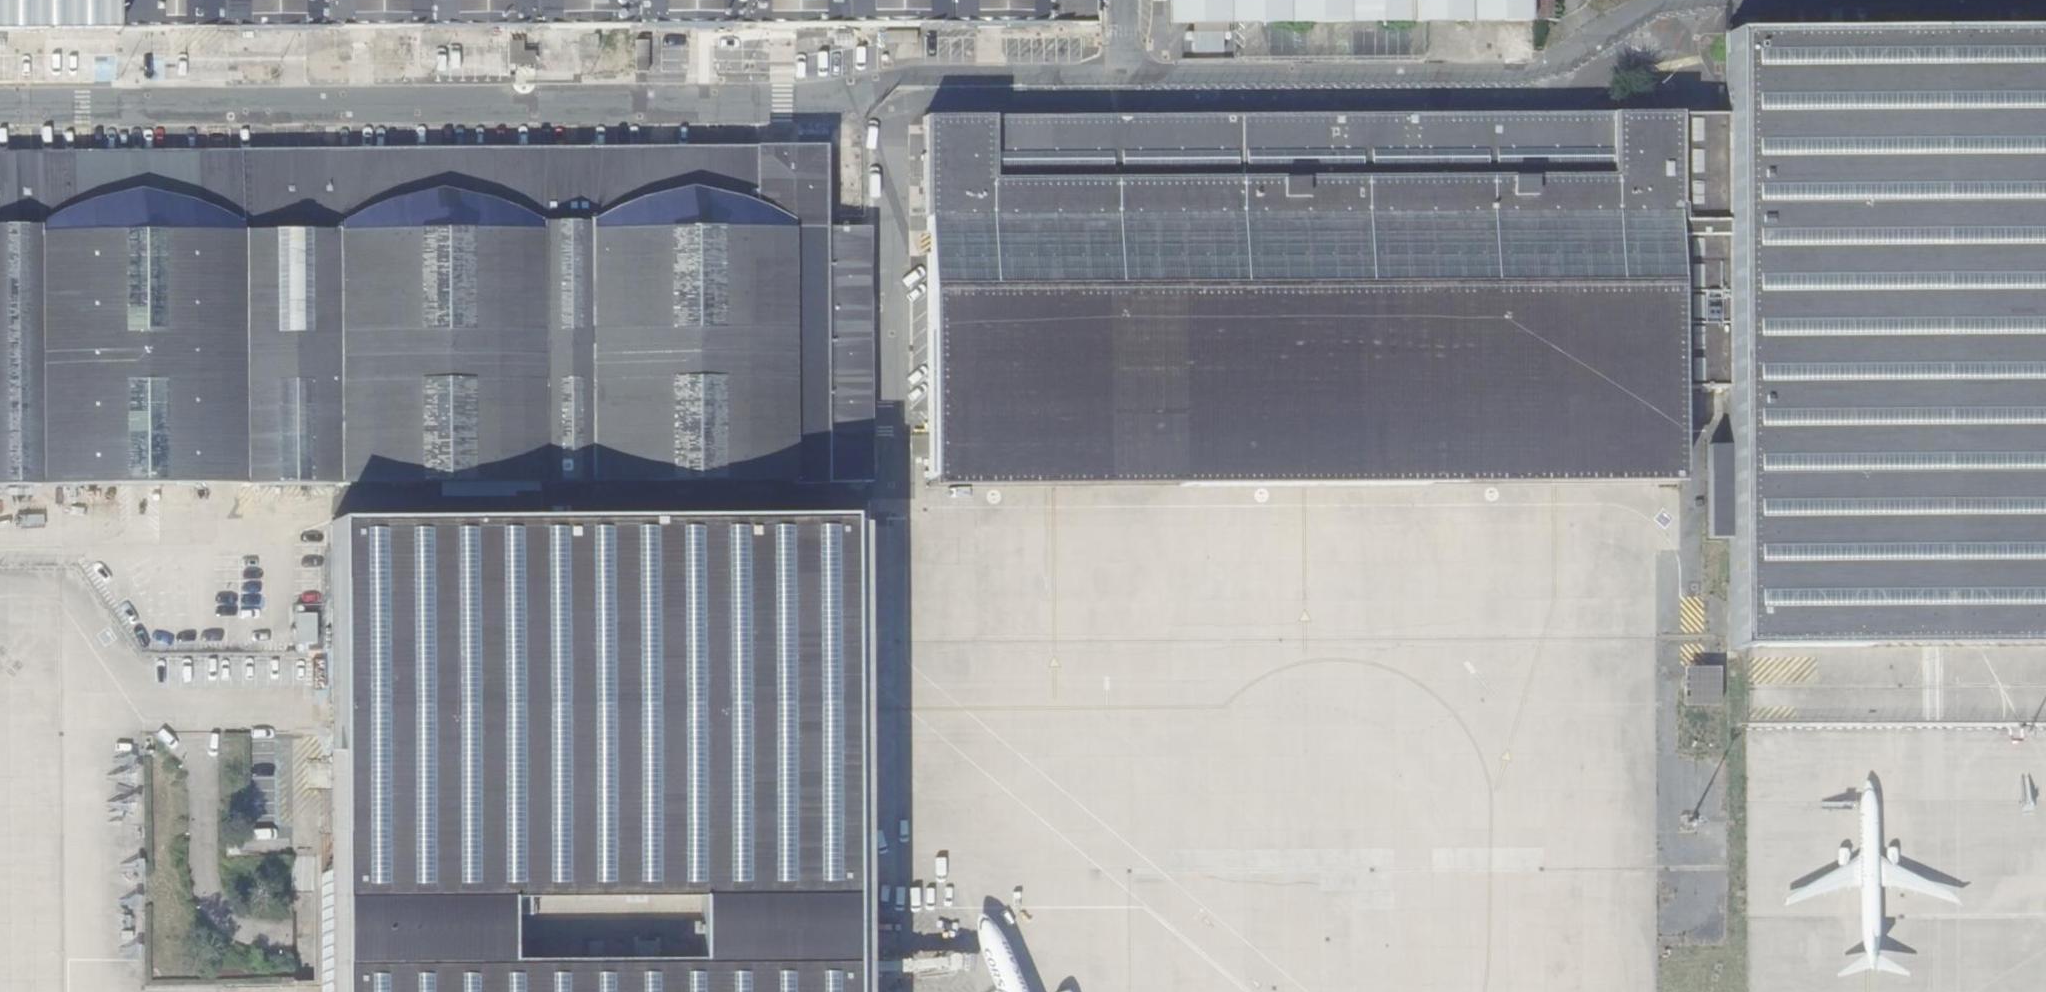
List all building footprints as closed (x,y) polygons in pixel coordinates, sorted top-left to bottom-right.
[(1095,24),(1095,0),(0,0),(0,31),(1095,24)] [(1171,24),(1552,21),(1552,0),(1171,0),(1171,24)] [(911,32),(882,32),(881,46),(911,46),(911,32)] [(1666,116),(1671,481),(1678,482),(1678,404),(1689,404),(1689,389),(1728,390),(1728,444),(1706,444),(1707,538),(1728,538),(1730,646),(1744,647),(1797,646),(1844,647),(1978,647),(2002,647),(2045,648),(2045,33),(1727,35),(1728,116),(1686,116),(1669,116),(1666,116)] [(649,45),(603,44),(603,73),(649,73),(649,45)] [(934,485),(1671,481),(1666,116),(925,119),(926,219),(930,219),(933,426),(934,485)] [(799,149),(826,149),(844,149),(844,130),(799,131),(799,149)] [(826,149),(799,149),(0,156),(0,487),(794,481),(795,483),(827,483),(827,481),(871,481),(870,229),(837,229),(826,230),(826,192),(825,152),(826,149)] [(825,152),(826,192),(855,192),(854,152),(825,152)] [(331,527),(332,627),(320,627),(322,991),(858,991),(853,531),(843,531),(844,523),(331,527)] [(294,859),(294,846),(227,847),(227,860),(294,859)]
